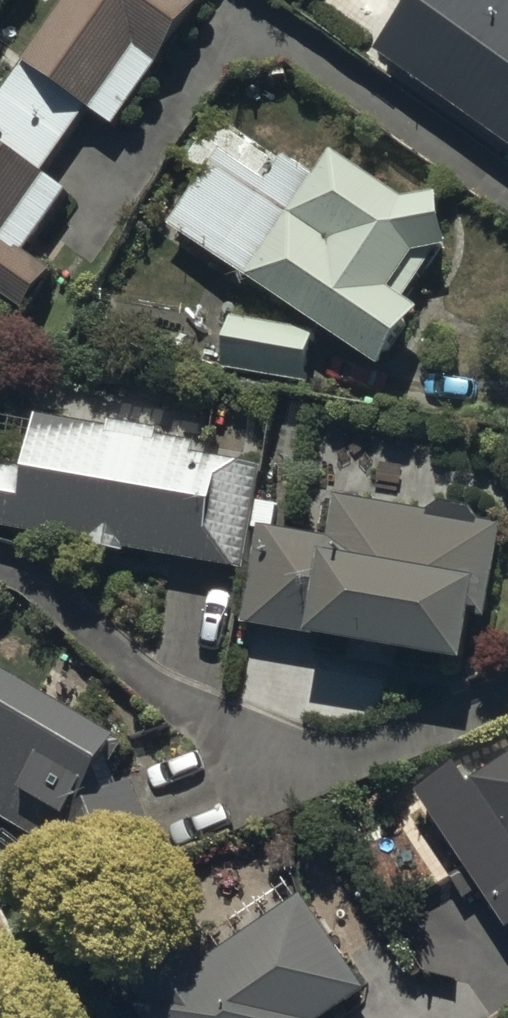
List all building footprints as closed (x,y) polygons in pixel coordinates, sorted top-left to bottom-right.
[(0,92),(0,311),(8,299),(27,313),(55,274),(26,252),(72,188),(43,168),(88,105),(120,128),(212,0),(66,0),(0,92)] [(381,51),(507,142),(507,0),(418,0),(381,51)] [(240,120),(169,225),(386,366),(425,305),(414,298),(444,251),(456,249),(451,195),(410,199),(337,149),(320,174),(240,120)] [(320,331),(234,317),(226,370),(311,384),(320,331)] [(246,571),(255,524),(278,527),(283,502),(261,498),(267,464),(203,453),(204,445),(162,437),(163,428),(110,419),(109,424),(43,412),(33,473),(0,468),(0,469),(0,528),(246,571)] [(260,527),(243,624),(473,661),(484,592),(494,593),(505,528),(485,525),(475,508),(442,502),(429,510),(336,496),(329,536),(260,527)] [(0,661),(0,817),(53,849),(75,903),(168,866),(123,751),(131,737),(0,661)] [(425,789),(507,913),(507,762),(474,785),(461,765),(425,789)] [(213,957),(198,935),(132,980),(145,999),(137,1004),(146,1017),(329,1017),(373,988),(308,892),(213,957)]
